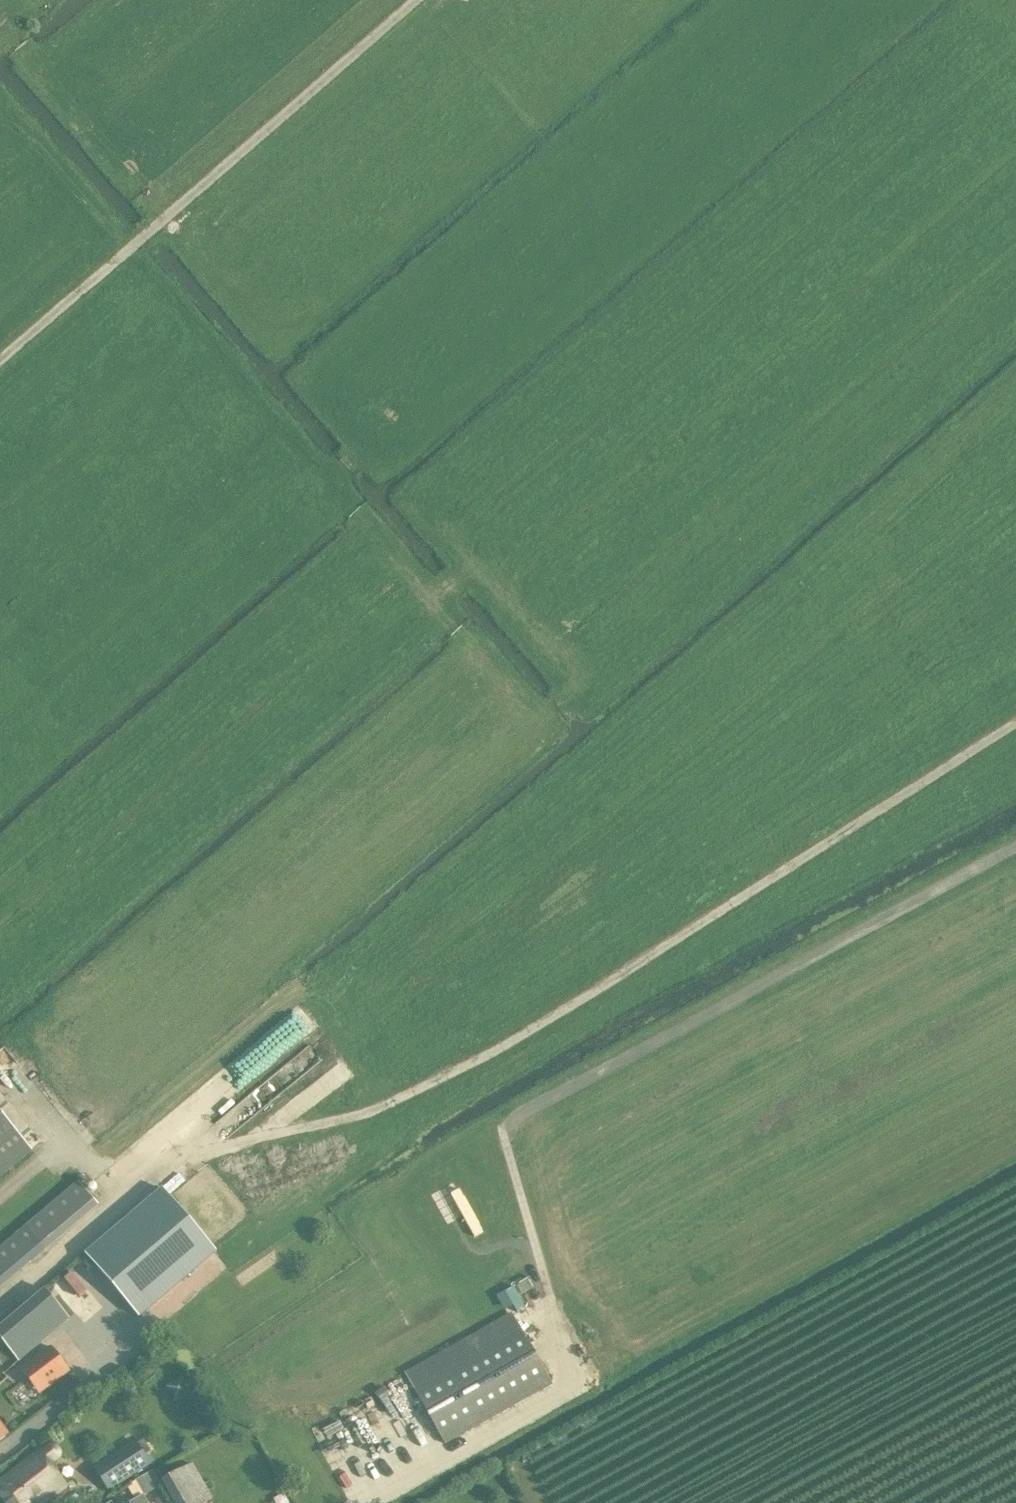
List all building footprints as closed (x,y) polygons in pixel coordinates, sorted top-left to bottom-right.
[(255,1040),(269,1060),(319,1025),(305,1005),(255,1040)] [(31,1148),(0,1112),(0,1175),(31,1148)] [(0,1245),(0,1288),(102,1204),(81,1179),(0,1245)] [(140,1316),(216,1251),(163,1188),(87,1253),(140,1316)] [(81,1292),(98,1277),(83,1260),(66,1274),(81,1292)] [(20,1360),(72,1316),(47,1286),(0,1325),(0,1336),(20,1360)] [(515,1287),(500,1292),(505,1308),(520,1303),(515,1287)] [(551,1384),(519,1327),(510,1312),(405,1372),(445,1444),(551,1384)] [(51,1345),(21,1367),(39,1391),(68,1369),(51,1345)] [(38,1449),(0,1481),(0,1495),(6,1502),(45,1502),(66,1486),(49,1464),(58,1458),(59,1456),(59,1455),(59,1454),(60,1453),(60,1452),(60,1451),(59,1449),(51,1438),(38,1449)] [(109,1489),(149,1463),(135,1442),(95,1468),(109,1489)] [(172,1502),(205,1502),(211,1500),(192,1465),(161,1482),(172,1502)] [(147,1491),(158,1486),(150,1471),(139,1477),(147,1491)] [(143,1495),(129,1502),(147,1502),(143,1495)]
